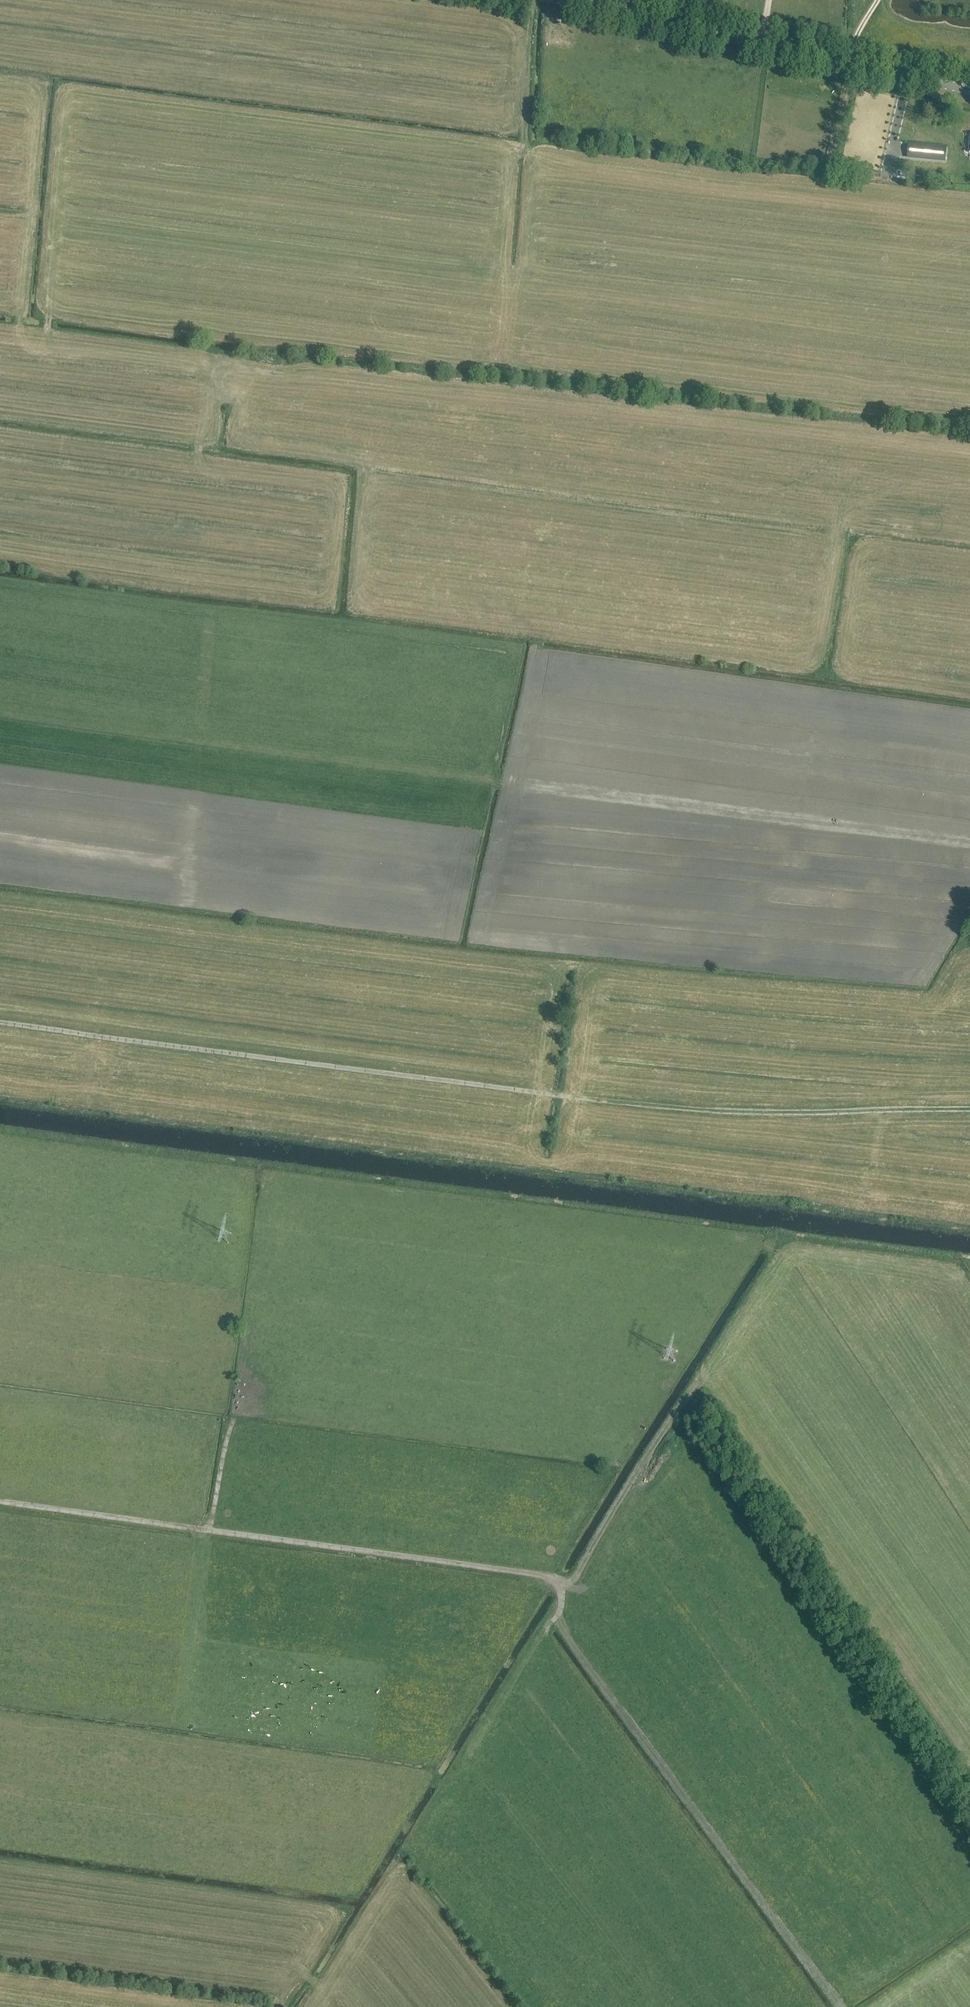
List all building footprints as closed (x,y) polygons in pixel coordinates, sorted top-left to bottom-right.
[(945,149),(915,146),(913,158),(944,161),(945,149)]
